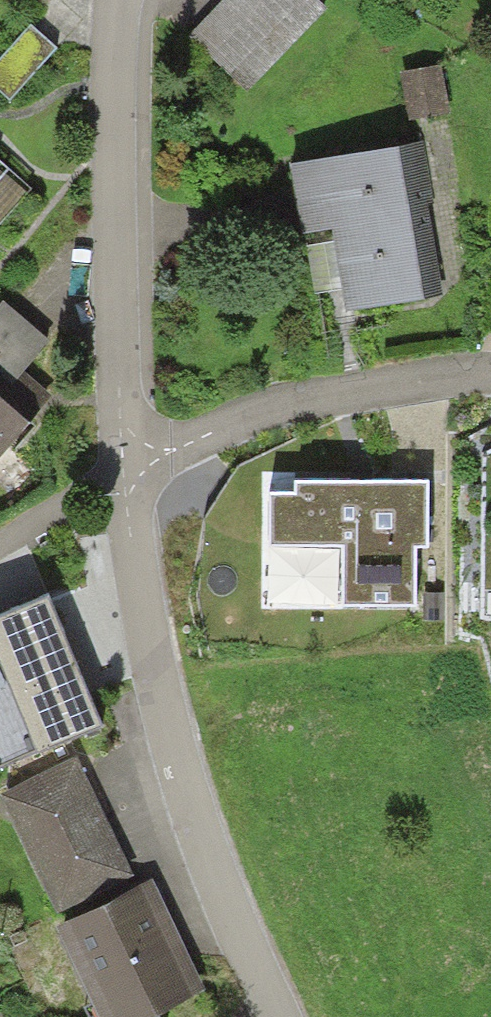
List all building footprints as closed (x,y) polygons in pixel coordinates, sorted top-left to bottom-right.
[(315,0),(210,0),(182,29),(246,91),(325,10),(315,0)] [(0,62),(0,92),(9,100),(54,49),(30,28),(0,62)] [(431,64),(394,71),(403,126),(440,120),(431,64)] [(412,140),(283,158),(293,227),(327,222),(338,302),(433,289),(412,140)] [(31,192),(0,164),(0,227),(31,192)] [(22,370),(46,343),(3,305),(0,308),(0,395),(22,370)] [(22,370),(0,395),(0,403),(30,428),(56,398),(22,370)] [(30,428),(0,403),(0,464),(30,428)] [(297,502),(272,502),(272,548),(346,548),(346,608),(414,608),(414,549),(426,549),(426,489),(297,489),(297,502)] [(0,643),(0,766),(95,730),(67,658),(64,660),(50,624),(0,643)] [(77,779),(8,813),(31,860),(100,826),(77,779)] [(128,884),(100,826),(31,860),(60,918),(128,884)] [(64,941),(101,1016),(149,1016),(191,997),(145,902),(64,941)]
